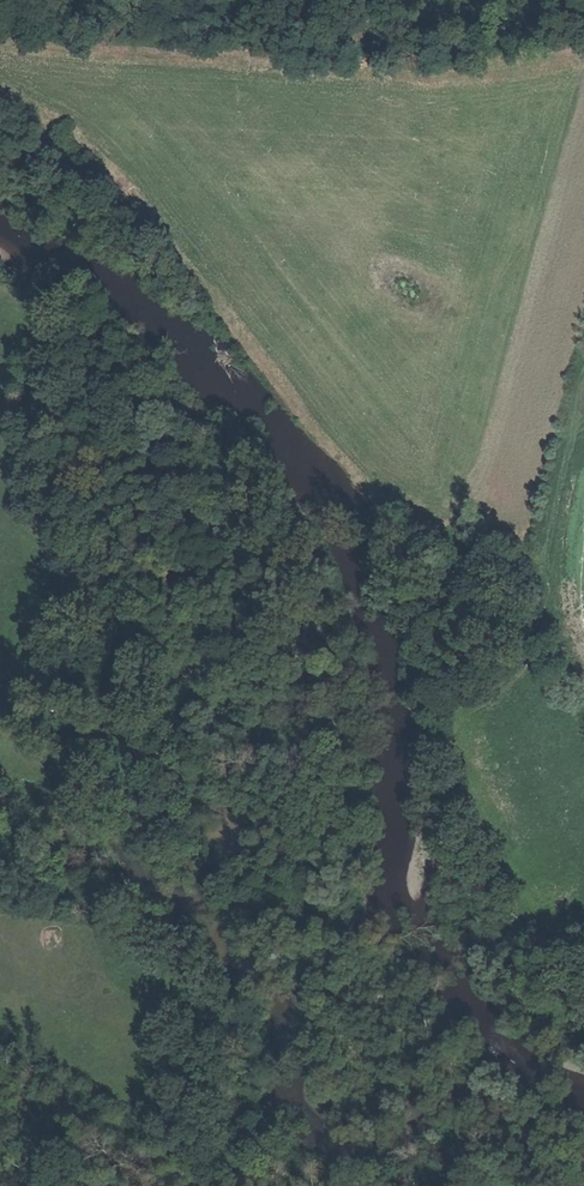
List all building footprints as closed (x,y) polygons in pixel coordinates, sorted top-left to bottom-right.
[(64,944),(62,928),(45,930),(47,946),(64,944)]
